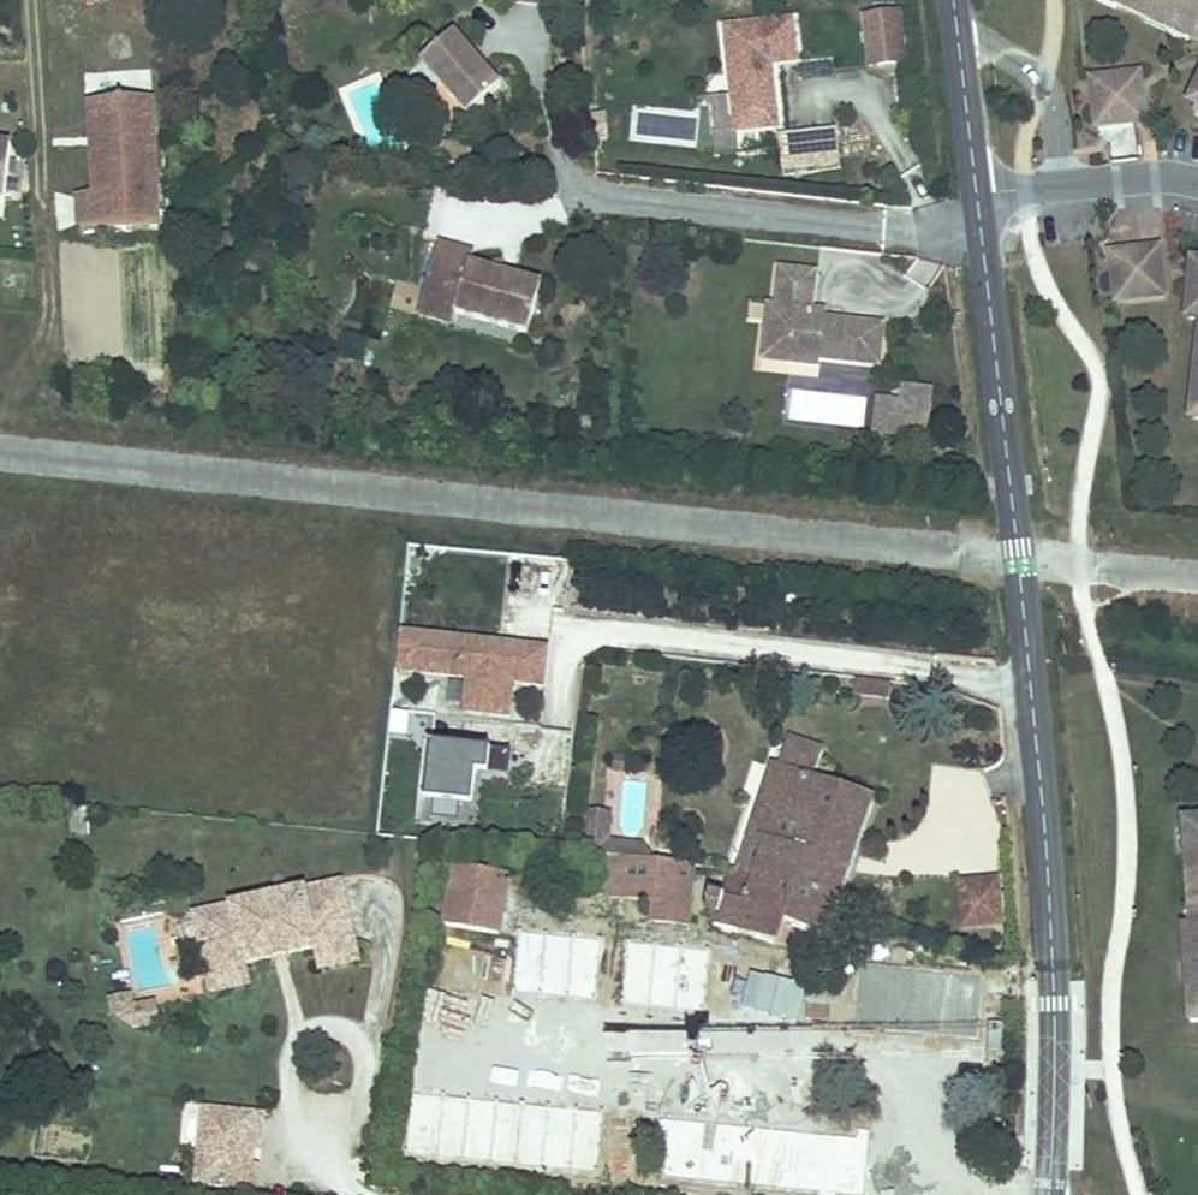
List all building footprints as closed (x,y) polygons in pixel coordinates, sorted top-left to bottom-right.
[(1148,12),(1151,5),(1192,24),(1189,30),(1197,34),(1197,0),(1123,0),(1148,12)] [(899,13),(865,16),(871,64),(904,61),(899,13)] [(760,63),(768,62),(795,58),(791,18),(723,26),(734,123),(776,118),(771,72),(761,73),(760,63)] [(456,31),(423,59),(439,79),(468,113),(483,101),(502,85),(456,31)] [(1141,73),(1093,78),(1098,126),(1146,121),(1141,73)] [(439,79),(428,89),(463,130),(489,108),(483,101),(468,113),(439,79)] [(77,226),(91,225),(159,222),(153,102),(85,105),(90,196),(75,197),(77,226)] [(838,152),(834,120),(777,126),(780,158),(838,152)] [(1119,157),(1138,155),(1134,127),(1115,129),(1119,157)] [(17,189),(22,135),(0,132),(0,187),(17,189)] [(445,162),(448,144),(436,143),(433,161),(445,162)] [(436,239),(421,287),(456,298),(454,313),(524,336),(540,283),(514,274),(511,283),(495,278),(497,269),(467,259),(469,249),(436,239)] [(1114,273),(1117,300),(1165,294),(1160,247),(1139,249),(1141,270),(1114,273)] [(1139,249),(1112,252),(1114,273),(1141,270),(1139,249)] [(783,346),(782,361),(823,366),(824,366),(824,360),(861,365),(862,355),(883,356),(887,322),(831,315),(817,313),(817,306),(822,271),(777,267),(774,302),(768,302),(765,325),(763,344),(783,346)] [(514,274),(497,269),(495,278),(511,283),(514,274)] [(456,298),(421,287),(413,311),(450,323),(450,321),(454,313),(456,298)] [(745,323),(765,325),(768,302),(747,300),(745,323)] [(761,358),(782,361),(783,346),(763,344),(761,358)] [(862,355),(861,365),(882,367),(883,356),(862,355)] [(903,396),(899,431),(929,435),(935,384),(905,381),(903,396)] [(864,424),(865,392),(790,388),(788,420),(864,424)] [(903,396),(879,393),(875,429),(899,431),(903,396)] [(509,719),(513,684),(544,688),(548,647),(398,631),(394,672),(464,679),(460,713),(509,719)] [(857,698),(889,697),(889,680),(857,681),(857,698)] [(732,864),(833,899),(865,798),(814,781),(826,742),(797,732),(791,751),(786,769),(772,764),(754,818),(741,815),(726,862),(732,864)] [(508,750),(425,743),(417,824),(474,830),(480,774),(506,776),(508,750)] [(786,769),(791,751),(778,747),(772,764),(786,769)] [(1197,854),(1195,821),(1189,821),(1191,854),(1197,854)] [(611,892),(660,897),(664,855),(613,852),(611,892)] [(664,855),(660,897),(677,898),(681,857),(664,855)] [(821,934),(833,899),(732,864),(724,889),(709,885),(706,900),(718,904),(714,920),(777,940),(783,920),(821,934)] [(510,875),(448,867),(441,926),(502,934),(510,875)] [(1004,877),(957,882),(961,933),(1009,929),(1004,877)] [(197,928),(215,984),(255,972),(315,955),(353,944),(336,888),(197,928)] [(1194,906),(1187,906),(1189,926),(1197,925),(1197,906),(1194,906)] [(1189,926),(1191,959),(1197,959),(1197,925),(1189,926)] [(358,957),(353,944),(315,955),(319,969),(358,957)] [(1191,959),(1188,959),(1190,982),(1192,982),(1197,982),(1197,959),(1191,959)] [(255,972),(215,984),(219,998),(259,986),(255,972)] [(156,996),(113,1003),(118,1034),(161,1027),(156,996)] [(814,1086),(777,1082),(773,1112),(810,1117),(814,1086)] [(218,1109),(215,1127),(267,1133),(269,1114),(218,1109)] [(269,1114),(267,1133),(276,1134),(277,1115),(269,1114)] [(267,1133),(215,1127),(210,1180),(270,1185),(272,1166),(264,1165),(266,1147),(267,1133)] [(267,1133),(266,1147),(274,1149),(276,1134),(267,1133)]
